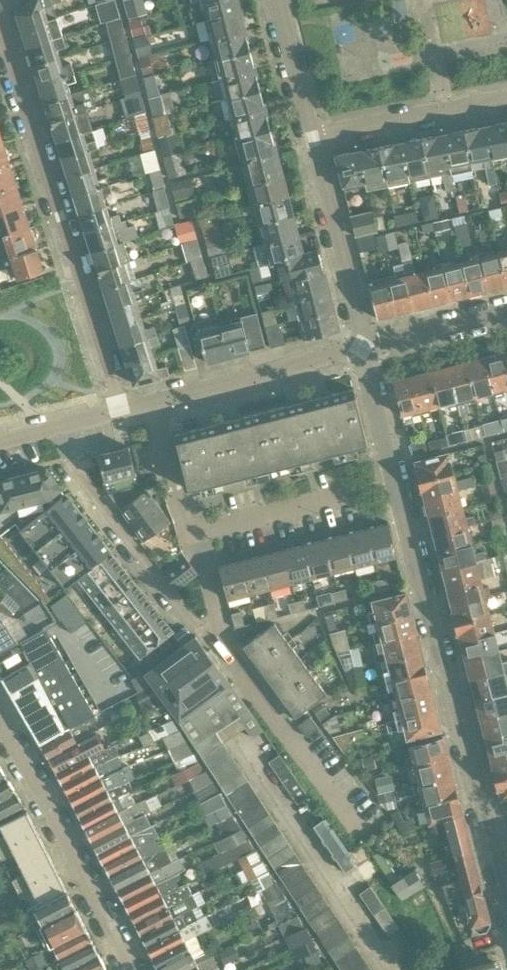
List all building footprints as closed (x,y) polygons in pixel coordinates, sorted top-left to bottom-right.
[(17,14),(21,28),(48,20),(56,17),(52,4),(61,1),(61,0),(33,0),(17,14)] [(95,2),(101,23),(109,21),(120,18),(115,0),(103,0),(95,2)] [(126,17),(140,14),(147,12),(144,0),(122,0),(126,17)] [(189,3),(191,11),(202,8),(205,20),(240,11),(237,0),(201,0),(200,0),(189,3)] [(240,11),(205,20),(210,40),(245,31),(240,11)] [(140,14),(126,17),(131,38),(144,35),(140,14)] [(48,20),(21,28),(27,47),(62,36),(56,17),(48,20)] [(130,58),(120,18),(109,21),(119,61),(130,58)] [(245,31),(210,40),(215,59),(250,50),(245,31)] [(144,35),(131,38),(137,58),(149,55),(153,54),(149,34),(144,35)] [(62,36),(27,47),(33,66),(59,57),(57,49),(65,46),(62,36)] [(250,50),(215,59),(220,79),(255,71),(250,50)] [(149,55),(137,58),(140,71),(153,68),(149,55)] [(59,57),(33,66),(39,84),(74,73),(71,63),(62,65),(59,57)] [(135,74),(130,58),(119,61),(124,77),(135,74)] [(153,68),(140,71),(147,97),(160,93),(153,68)] [(255,71),(220,79),(225,99),(260,90),(255,71)] [(74,73),(39,84),(45,103),(71,94),(68,84),(76,81),(74,73)] [(124,77),(121,77),(130,114),(133,113),(145,110),(135,74),(124,77)] [(71,94),(45,103),(50,121),(86,110),(96,107),(90,89),(90,88),(71,94)] [(260,90),(225,99),(230,119),(265,110),(260,90)] [(171,92),(147,97),(152,117),(175,112),(171,92)] [(86,110),(50,121),(56,140),(92,129),(86,110)] [(152,136),(145,110),(133,113),(140,139),(152,136)] [(265,110),(230,119),(235,139),(270,130),(265,110)] [(484,126),(492,166),(501,165),(499,156),(506,155),(506,129),(506,122),(484,126)] [(463,130),(469,162),(483,159),(490,193),(497,191),(492,166),(484,126),(463,130)] [(92,129),(56,140),(62,159),(97,148),(95,140),(86,142),(83,132),(92,130),(92,129)] [(270,130),(235,139),(241,161),(241,162),(276,153),(275,152),(270,130)] [(471,170),(469,162),(463,130),(441,135),(450,175),(471,170)] [(164,155),(182,151),(178,133),(160,137),(164,155)] [(453,190),(450,175),(441,135),(420,139),(428,178),(442,175),(446,191),(453,190)] [(428,178),(420,139),(399,143),(407,182),(428,178)] [(9,163),(2,142),(0,143),(0,166),(9,163)] [(386,187),(407,182),(399,143),(377,147),(386,187)] [(366,191),(386,187),(377,147),(356,151),(364,183),(365,186),(366,191)] [(97,148),(62,159),(68,177),(95,169),(91,158),(100,155),(97,148)] [(155,148),(141,151),(145,171),(159,168),(155,148)] [(164,155),(169,176),(187,172),(182,151),(164,155)] [(364,183),(356,151),(338,155),(335,159),(343,190),(365,186),(364,183)] [(276,153),(241,162),(242,165),(247,186),(282,177),(276,156),(276,153)] [(16,184),(9,163),(0,166),(0,189),(16,184)] [(160,168),(149,170),(154,188),(164,186),(160,168)] [(95,169),(68,177),(74,196),(109,185),(107,177),(98,180),(95,169)] [(192,176),(171,181),(174,198),(196,193),(192,176)] [(282,177),(247,186),(252,205),(287,196),(282,177)] [(22,206),(16,184),(0,189),(0,213),(22,206)] [(109,185),(74,196),(80,215),(106,206),(103,196),(111,193),(109,185)] [(165,186),(154,188),(158,209),(170,206),(165,186)] [(176,201),(178,209),(198,205),(196,196),(176,201)] [(252,205),(241,208),(243,216),(254,213),(257,225),(292,216),(287,196),(252,205)] [(0,213),(0,225),(3,235),(29,227),(22,206),(0,213)] [(106,206),(80,215),(86,233),(120,222),(118,214),(110,217),(106,206)] [(172,212),(163,214),(165,225),(174,223),(172,212)] [(350,217),(355,236),(376,232),(371,212),(350,217)] [(201,216),(205,235),(222,232),(217,213),(201,216)] [(292,216),(257,225),(262,245),(297,236),(292,216)] [(175,223),(179,242),(182,241),(197,238),(193,219),(175,223)] [(120,222),(86,233),(92,251),(123,242),(123,241),(138,237),(134,225),(127,228),(125,221),(120,222)] [(0,236),(0,251),(2,258),(36,248),(29,227),(3,235),(0,236)] [(209,257),(226,253),(221,232),(204,236),(209,257)] [(379,253),(397,248),(396,244),(393,233),(374,237),(378,249),(379,253)] [(297,236),(262,245),(267,264),(317,251),(317,250),(302,254),(297,236)] [(360,253),(378,249),(374,237),(356,241),(360,253)] [(182,241),(186,260),(191,259),(201,257),(197,238),(182,241)] [(397,248),(401,264),(412,309),(431,304),(423,272),(414,274),(405,241),(396,244),(397,248)] [(123,242),(92,251),(97,270),(129,260),(123,242)] [(503,286),(506,285),(506,246),(505,247),(506,250),(496,253),(503,286)] [(36,248),(2,258),(0,259),(0,269),(6,267),(9,280),(43,270),(36,248)] [(317,251),(267,264),(267,265),(283,261),(288,280),(322,271),(317,251)] [(487,251),(477,254),(485,290),(503,286),(496,253),(488,255),(487,251)] [(209,257),(214,276),(234,271),(229,252),(226,253),(209,257)] [(469,260),(460,262),(467,295),(485,290),(477,254),(468,256),(469,260)] [(201,257),(191,259),(195,277),(207,274),(203,256),(201,257)] [(129,260),(97,270),(103,288),(135,278),(129,260)] [(450,261),(440,263),(449,299),(467,295),(460,262),(451,264),(450,261)] [(432,269),(423,272),(431,304),(449,299),(440,263),(431,265),(432,269)] [(250,268),(253,281),(270,277),(267,264),(250,268)] [(395,279),(386,281),(394,313),(412,309),(401,264),(392,266),(394,275),(395,279)] [(322,271),(288,280),(293,300),(327,291),(322,271)] [(394,313),(386,281),(385,277),(367,282),(376,318),(394,313)] [(135,278),(103,288),(109,307),(144,297),(142,289),(139,290),(136,279),(135,278)] [(254,285),(256,292),(268,289),(273,288),(271,281),(254,285)] [(175,304),(185,301),(181,284),(170,287),(174,304),(175,304)] [(258,302),(270,299),(268,289),(256,292),(258,302)] [(327,291),(293,300),(298,319),(332,310),(327,291)] [(144,297),(109,307),(115,326),(141,318),(138,307),(147,305),(144,297)] [(175,304),(179,323),(190,321),(185,301),(175,304)] [(265,327),(278,324),(274,307),(261,310),(265,327)] [(332,310),(298,319),(303,339),(337,330),(332,310)] [(240,317),(218,323),(226,356),(235,354),(239,356),(245,354),(246,351),(248,351),(265,346),(256,313),(240,317)] [(115,326),(121,345),(156,335),(153,326),(145,329),(141,318),(115,326)] [(197,332),(192,333),(198,357),(203,356),(205,362),(207,361),(210,363),(216,362),(218,358),(226,356),(218,323),(196,329),(197,332)] [(265,328),(270,348),(285,344),(279,324),(265,328)] [(172,328),(178,348),(190,345),(184,325),(172,328)] [(121,345),(127,364),(154,356),(150,345),(158,342),(156,335),(121,345)] [(178,348),(184,370),(196,367),(190,345),(178,348)] [(484,357),(494,395),(503,393),(502,389),(506,387),(506,373),(502,353),(484,357)] [(154,356),(127,364),(133,383),(168,374),(166,366),(157,368),(154,356)] [(484,357),(466,362),(474,396),(483,393),(484,397),(494,395),(484,357)] [(466,362),(448,367),(457,404),(460,415),(469,413),(467,402),(475,400),(474,396),(466,362)] [(448,367),(429,371),(438,405),(447,403),(448,407),(457,404),(448,367)] [(429,371),(411,376),(421,414),(429,411),(429,407),(438,405),(429,371)] [(421,414),(411,376),(392,381),(401,415),(410,412),(411,416),(421,414)] [(174,434),(188,489),(367,444),(353,388),(174,434)] [(118,491),(119,496),(126,504),(120,508),(143,541),(169,522),(145,489),(135,497),(128,488),(138,485),(128,447),(97,455),(107,493),(118,491)] [(506,458),(506,448),(493,452),(496,461),(506,458)] [(415,470),(418,480),(453,471),(449,453),(415,462),(417,470),(415,470)] [(506,477),(506,460),(506,458),(496,461),(495,461),(500,479),(506,477)] [(0,535),(60,487),(50,475),(45,469),(27,473),(0,480),(0,535)] [(422,490),(424,498),(458,490),(474,485),(472,476),(456,480),(453,471),(418,480),(420,491),(422,490)] [(424,498),(429,515),(462,507),(458,490),(424,498)] [(65,493),(19,529),(35,549),(81,513),(65,493)] [(429,515),(433,534),(467,525),(475,523),(473,515),(465,517),(462,507),(429,515)] [(81,513),(35,549),(50,568),(95,532),(81,513)] [(388,523),(365,529),(374,561),(396,556),(388,523)] [(433,534),(438,552),(471,543),(467,525),(433,534)] [(365,529),(344,534),(353,567),(374,561),(365,529)] [(95,532),(50,568),(65,587),(77,578),(111,552),(95,532)] [(344,534),(324,539),(332,572),(353,567),(344,534)] [(324,539),(303,545),(311,578),(332,572),(324,539)] [(0,545),(0,554),(10,547),(5,541),(0,545)] [(438,552),(442,569),(485,558),(484,551),(474,553),(471,543),(438,552)] [(303,545),(282,550),(290,583),(311,578),(303,545)] [(0,554),(0,556),(4,561),(14,553),(10,547),(0,554)] [(282,550),(261,555),(269,588),(290,583),(282,550)] [(111,552),(77,578),(89,594),(123,568),(111,552)] [(14,553),(4,561),(10,566),(19,559),(14,553)] [(261,555),(240,561),(249,594),(269,588),(261,555)] [(197,573),(185,557),(164,573),(176,589),(197,573)] [(442,569),(447,587),(480,579),(494,575),(490,557),(485,559),(485,558),(442,569)] [(19,559),(10,566),(15,571),(24,565),(19,559)] [(249,594),(240,561),(219,566),(227,599),(249,594)] [(4,622),(15,615),(39,600),(3,563),(0,565),(0,616),(4,622)] [(24,565),(15,571),(21,578),(29,572),(24,565)] [(123,568),(89,594),(102,610),(136,583),(123,568)] [(29,572),(21,578),(28,585),(35,579),(29,572)] [(387,578),(379,580),(382,590),(389,588),(387,578)] [(35,579),(28,585),(36,593),(42,588),(35,579)] [(480,579),(447,587),(451,605),(485,596),(490,595),(488,586),(483,588),(480,579)] [(382,590),(379,580),(372,582),(374,592),(382,590)] [(136,583),(102,610),(114,625),(148,599),(136,583)] [(42,588),(36,593),(46,602),(50,599),(42,588)] [(345,589),(337,591),(340,601),(348,599),(345,589)] [(340,601),(337,591),(330,593),(333,603),(340,601)] [(368,613),(370,622),(410,612),(405,592),(371,601),(374,611),(368,613)] [(66,593),(50,605),(60,621),(61,620),(70,633),(86,621),(66,593)] [(451,613),(454,623),(489,614),(485,596),(451,605),(453,612),(451,613)] [(16,641),(28,634),(41,628),(56,620),(41,599),(39,601),(15,615),(4,622),(0,616),(0,649),(16,641)] [(148,599),(114,625),(126,641),(160,615),(148,599)] [(303,600),(295,602),(298,612),(306,610),(303,600)] [(298,612),(295,602),(288,604),(290,614),(298,612)] [(264,605),(268,620),(277,617),(274,603),(264,605)] [(231,614),(235,628),(244,626),(241,611),(231,614)] [(334,611),(324,614),(329,633),(339,630),(334,611)] [(373,632),(375,642),(415,631),(410,612),(370,622),(370,623),(366,624),(368,633),(373,632)] [(459,633),(461,641),(494,632),(489,614),(454,623),(457,634),(459,633)] [(160,615),(126,641),(139,658),(158,643),(163,650),(170,644),(165,638),(173,631),(160,615)] [(243,646),(256,664),(287,641),(274,623),(243,646)] [(0,649),(0,677),(8,691),(32,731),(38,742),(62,728),(63,729),(95,713),(45,627),(16,641),(0,649)] [(384,650),(386,660),(420,651),(415,631),(375,642),(378,651),(384,650)] [(461,641),(465,658),(498,650),(494,632),(461,641)] [(175,651),(145,674),(177,717),(229,682),(218,667),(221,665),(216,658),(210,649),(207,651),(195,635),(175,651)] [(256,664),(269,682),(300,658),(287,641),(256,664)] [(465,658),(470,679),(504,670),(506,669),(506,661),(501,662),(498,650),(465,658)] [(383,671),(385,681),(425,670),(420,651),(386,660),(389,669),(383,671)] [(269,682),(282,699),(313,676),(300,658),(269,682)] [(470,679),(475,698),(506,690),(506,684),(506,681),(506,669),(504,670),(470,679)] [(394,689),(396,698),(430,690),(425,670),(385,681),(388,690),(394,689)] [(140,674),(132,678),(131,679),(138,692),(147,687),(140,674)] [(313,676),(282,699),(295,717),(327,694),(313,676)] [(231,685),(177,720),(194,746),(215,732),(237,717),(252,738),(263,730),(249,710),(231,685)] [(149,687),(147,688),(135,694),(142,707),(158,699),(149,687)] [(393,710),(395,719),(435,709),(430,690),(396,698),(398,708),(393,710)] [(475,698),(480,718),(506,712),(506,690),(475,698)] [(435,709),(395,719),(386,722),(388,732),(404,728),(406,738),(440,729),(435,709)] [(480,718),(485,738),(506,733),(506,712),(480,718)] [(84,721),(39,744),(47,757),(92,735),(87,726),(97,721),(94,716),(84,721)] [(310,716),(298,725),(307,737),(319,728),(310,716)] [(215,732),(194,746),(201,757),(222,742),(215,732)] [(491,758),(506,754),(506,733),(485,738),(491,758)] [(97,735),(48,759),(55,772),(104,751),(97,735)] [(405,766),(412,764),(446,755),(441,736),(407,745),(408,750),(410,757),(403,758),(405,766)] [(222,742),(201,757),(208,767),(229,753),(222,742)] [(104,751),(55,772),(61,784),(118,757),(114,746),(104,751)] [(178,772),(198,763),(193,753),(172,761),(178,772)] [(229,753),(208,767),(214,777),(235,763),(229,753)] [(493,779),(506,775),(506,754),(491,758),(493,768),(491,768),(493,779)] [(280,755),(269,762),(283,783),(294,775),(280,755)] [(412,764),(417,784),(451,775),(446,755),(412,764)] [(118,757),(61,784),(67,795),(123,769),(118,757)] [(190,780),(202,773),(198,763),(178,772),(171,775),(176,787),(190,780)] [(235,763),(214,777),(221,787),(242,773),(235,763)] [(123,769),(67,795),(73,806),(128,781),(134,778),(129,766),(123,769)] [(195,792),(211,784),(204,772),(202,773),(190,780),(195,792)] [(242,773),(221,787),(228,798),(249,783),(242,773)] [(294,775),(283,783),(297,804),(308,796),(294,775)] [(417,797),(419,804),(422,803),(456,794),(451,775),(417,784),(420,796),(417,797)] [(501,798),(506,797),(506,775),(493,779),(496,790),(498,789),(501,798)] [(0,781),(0,799),(15,791),(6,778),(0,781)] [(128,781),(73,806),(79,818),(119,799),(133,793),(128,781)] [(249,783),(228,798),(234,808),(255,793),(249,783)] [(199,804),(219,795),(211,784),(195,792),(193,792),(199,804)] [(24,805),(15,791),(0,799),(0,818),(24,805)] [(255,793),(234,808),(240,817),(262,803),(255,793)] [(427,823),(432,822),(461,814),(456,794),(422,803),(427,823)] [(204,816),(226,805),(219,795),(199,804),(198,805),(204,816)] [(119,799),(79,818),(85,829),(125,810),(119,799)] [(125,810),(85,829),(91,841),(146,815),(150,813),(144,801),(125,810)] [(262,803),(240,817),(247,828),(269,814),(262,803)] [(232,816),(226,805),(204,816),(209,828),(216,824),(232,816)] [(0,838),(0,849),(36,831),(26,811),(0,824),(0,828),(4,836),(0,838)] [(269,814),(247,828),(254,838),(275,824),(269,814)] [(449,838),(454,855),(471,851),(461,814),(432,822),(437,841),(449,838)] [(146,815),(91,841),(97,852),(152,826),(146,815)] [(241,830),(232,816),(216,824),(223,839),(241,830)] [(324,820),(314,828),(328,849),(339,842),(324,820)] [(275,824),(254,838),(261,849),(283,835),(275,824)] [(152,826),(97,852),(103,863),(153,839),(159,837),(154,826),(152,826)] [(248,840),(241,830),(223,839),(214,843),(219,854),(248,840)] [(0,849),(0,858),(1,860),(13,854),(18,864),(46,850),(36,831),(0,849)] [(283,835),(261,849),(267,859),(289,845),(283,835)] [(153,839),(103,863),(109,874),(164,847),(161,840),(155,843),(153,839)] [(218,869),(254,851),(248,840),(219,854),(212,856),(218,869)] [(339,842),(328,849),(344,869),(354,861),(339,842)] [(109,874),(116,889),(117,889),(170,862),(167,855),(176,851),(172,844),(164,847),(109,874)] [(289,845),(267,859),(274,869),(296,855),(289,845)] [(23,874),(11,880),(16,890),(56,869),(46,850),(18,864),(23,874)] [(446,897),(457,894),(481,888),(471,851),(454,855),(460,879),(443,884),(446,897)] [(296,855),(274,869),(281,879),(303,865),(296,855)] [(170,862),(117,889),(123,901),(156,884),(179,873),(185,870),(179,858),(170,862)] [(303,865),(281,879),(288,890),(309,875),(303,865)] [(415,868),(393,883),(403,899),(424,884),(415,868)] [(56,869),(16,890),(20,899),(33,893),(39,905),(67,891),(56,869)] [(156,884),(123,901),(129,912),(161,896),(179,887),(176,881),(181,879),(179,873),(156,884)] [(309,875),(288,890),(294,899),(316,886),(309,875)] [(161,896),(129,912),(134,923),(167,906),(192,895),(187,883),(179,887),(161,896)] [(316,886),(294,899),(301,910),(323,896),(316,886)] [(371,886),(360,893),(375,914),(385,907),(371,886)] [(481,888),(457,894),(460,906),(462,905),(464,910),(468,909),(473,929),(479,932),(487,931),(491,924),(481,888)] [(29,922),(24,925),(27,932),(36,927),(75,907),(67,891),(39,905),(35,907),(24,912),(29,922)] [(167,906),(134,923),(140,934),(173,918),(192,909),(197,907),(192,895),(167,906)] [(323,896),(301,910),(308,920),(329,906),(323,896)] [(329,906),(308,920),(315,930),(336,916),(329,906)] [(75,907),(36,927),(45,944),(53,940),(55,944),(85,928),(75,907)] [(385,907),(375,914),(389,935),(399,928),(385,907)] [(173,918),(140,934),(146,946),(179,930),(198,921),(192,909),(173,918)] [(336,916),(315,930),(321,940),(343,927),(336,916)] [(179,930),(146,946),(151,957),(185,941),(195,936),(205,931),(200,920),(198,921),(179,930)] [(343,927),(321,940),(328,950),(349,937),(343,927)] [(55,944),(52,946),(58,959),(92,941),(85,928),(55,944)] [(185,941),(151,957),(157,969),(190,953),(201,948),(195,936),(185,941)] [(328,950),(335,961),(356,947),(349,937),(328,950)] [(53,962),(56,966),(61,963),(64,969),(70,969),(98,955),(92,941),(58,959),(53,962)] [(341,969),(343,969),(363,957),(356,947),(335,961),(341,969)] [(157,969),(158,969),(184,969),(196,964),(212,957),(209,952),(205,954),(201,948),(190,953),(157,969)] [(410,969),(425,969),(414,952),(403,960),(410,969)] [(40,954),(34,957),(40,969),(46,966),(40,954)] [(105,967),(98,955),(70,969),(100,969),(105,967)] [(184,969),(213,969),(218,968),(213,956),(212,957),(196,964),(184,969)] [(370,967),(363,957),(343,969),(365,969),(370,967)]
